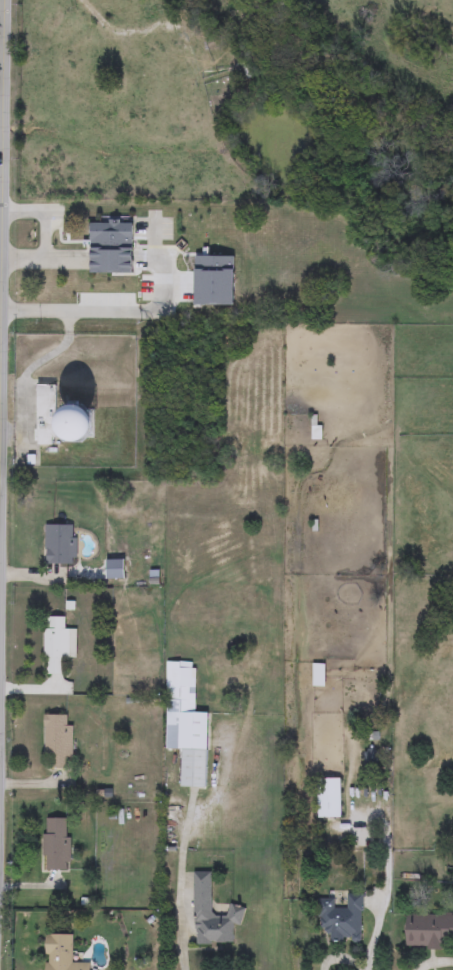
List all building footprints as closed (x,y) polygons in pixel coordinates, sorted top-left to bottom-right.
[(134,273),(90,273),(90,221),(134,221),(134,273)] [(57,385),(57,445),(37,445),(38,385),(57,385)] [(59,434),(72,402),(100,414),(87,445),(59,434)] [(45,564),(45,524),(77,524),(77,564),(45,564)] [(44,674),(44,616),(67,616),(67,627),(76,627),(76,657),(66,657),(66,674),(44,674)] [(180,787),(181,750),(165,749),(167,662),(196,662),(195,712),(209,713),(208,787),(180,787)] [(312,686),(312,664),(326,664),(326,686),(312,686)] [(67,758),(67,768),(53,768),(53,758),(44,758),(44,715),(70,715),(70,724),(73,724),(73,758),(67,758)] [(364,763),(364,749),(376,749),(376,763),(364,763)] [(317,818),(317,778),(342,778),(342,818),(317,818)] [(43,870),(43,818),(67,818),(67,838),(74,838),(74,860),(68,860),(68,870),(43,870)] [(194,944),(193,872),(212,872),(212,915),(228,915),(228,905),(243,905),(243,925),(235,925),(235,944),(194,944)] [(363,894),(361,943),(329,943),(329,931),(318,931),(319,898),(341,898),(341,894),(363,894)] [(406,912),(452,913),(452,938),(445,938),(445,949),(405,949),(406,912)] [(90,963),(89,969),(44,969),(45,934),(74,934),(73,963),(90,963)]
